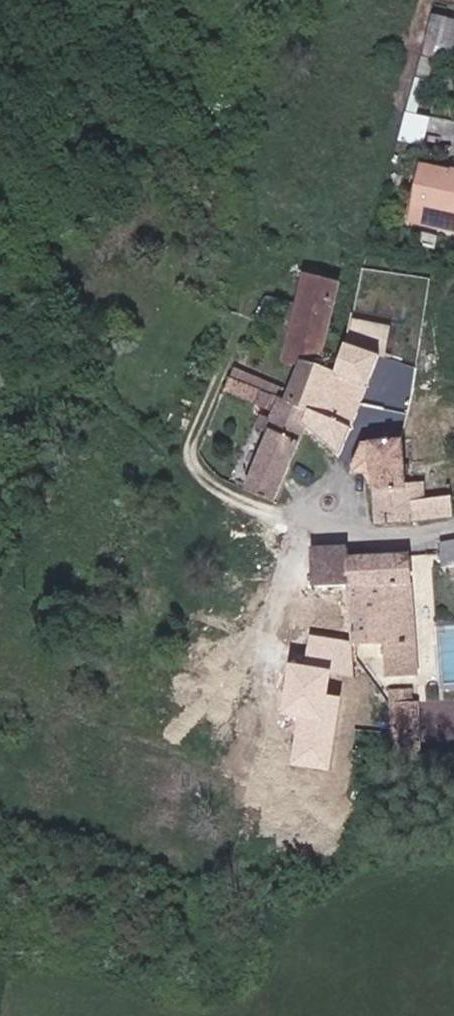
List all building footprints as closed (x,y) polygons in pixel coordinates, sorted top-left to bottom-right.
[(405,137),(428,141),(432,113),(409,110),(405,137)] [(417,212),(453,220),(453,174),(428,168),(417,212)] [(289,412),(314,423),(334,381),(319,376),(345,288),(314,280),(289,368),(301,373),(289,412)] [(347,347),(334,381),(314,423),(342,458),(368,376),(359,373),(364,354),(347,347)] [(278,394),(232,375),(228,384),(235,387),(260,399),(276,406),(278,394)] [(231,398),(256,410),(260,399),(235,387),(231,398)] [(256,410),(247,433),(264,439),(299,454),(314,423),(289,412),(276,406),(260,399),(256,410)] [(299,454),(264,439),(246,483),(269,499),(278,501),(299,454)] [(406,495),(408,442),(367,442),(355,481),(376,480),(377,526),(378,530),(450,519),(448,495),(406,495)] [(325,543),(313,537),(315,578),(361,578),(360,556),(360,542),(325,543)] [(443,564),(451,564),(453,564),(453,544),(441,545),(443,564)] [(360,556),(361,578),(362,641),(402,640),(400,555),(360,556)] [(422,555),(400,555),(402,640),(402,674),(402,675),(426,674),(425,639),(422,555)] [(363,661),(362,641),(361,578),(315,578),(316,661),(363,661)] [(319,686),(304,682),(298,717),(314,719),(319,686)] [(336,702),(362,702),(361,687),(334,685),(336,702)] [(433,687),(411,686),(411,694),(433,696),(433,687)] [(433,696),(411,694),(407,754),(429,756),(433,696)] [(436,702),(438,719),(453,717),(453,699),(436,702)]
